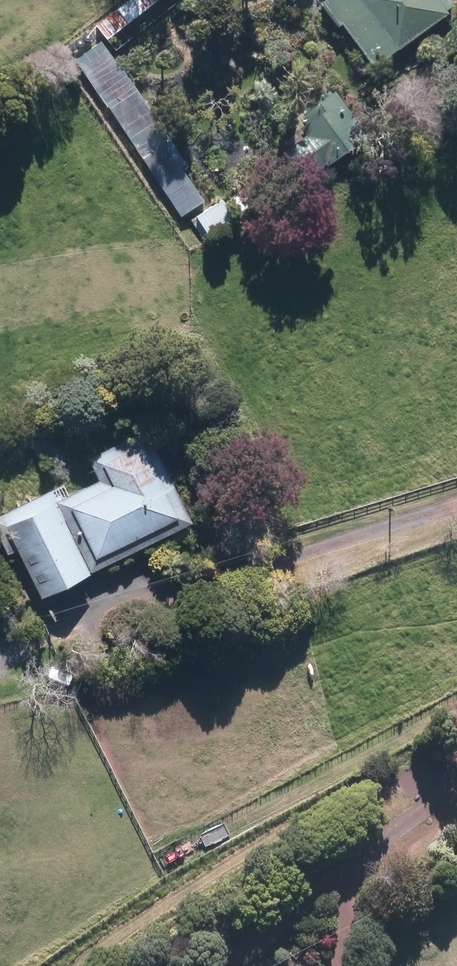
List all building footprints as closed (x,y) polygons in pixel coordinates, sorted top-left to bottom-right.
[(113,33),(154,0),(123,0),(101,18),(113,33)] [(373,65),(448,10),(446,7),(451,4),(448,0),(326,0),(373,65)] [(76,59),(181,215),(205,199),(184,168),(188,164),(105,40),(76,59)] [(284,150),(304,178),(327,161),(328,162),(368,133),(335,89),(305,112),(310,119),(303,124),(308,132),(284,150)] [(191,219),(204,239),(237,218),(223,197),(191,219)] [(41,589),(193,514),(148,425),(102,448),(114,472),(59,499),(56,492),(5,517),(41,589)]
